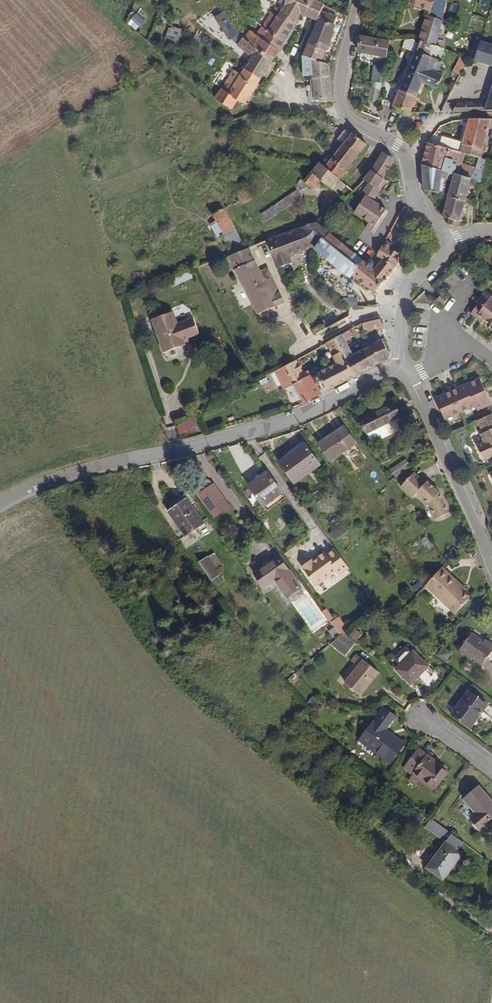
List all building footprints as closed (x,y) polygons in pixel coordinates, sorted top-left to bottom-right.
[(281,10),(278,15),(297,24),(303,16),(318,22),(324,8),(326,5),(325,4),(317,0),(288,0),(281,10)] [(436,17),(441,0),(412,0),(411,3),(430,9),(420,41),(441,47),(447,21),(436,17)] [(452,0),(441,0),(436,17),(447,21),(452,0)] [(403,15),(405,7),(387,3),(385,9),(391,11),(389,22),(398,24),(400,14),(403,15)] [(275,6),(272,9),(270,10),(278,15),(281,10),(275,6)] [(323,61),(340,15),(324,8),(318,22),(306,55),(306,57),(323,61)] [(297,24),(278,15),(270,10),(265,19),(272,24),(267,32),(263,37),(281,49),(297,24)] [(134,14),(128,25),(139,30),(145,19),(134,14)] [(265,19),(262,23),(262,26),(267,32),(272,24),(265,19)] [(246,39),(241,36),(239,40),(255,50),(256,48),(263,37),(267,32),(262,26),(262,28),(256,37),(250,33),(246,39)] [(227,33),(231,40),(236,34),(233,29),(227,33)] [(361,35),(361,40),(359,51),(383,57),(386,47),(388,47),(388,51),(393,40),(390,40),(378,40),(361,35)] [(273,59),(281,49),(263,37),(256,48),(273,59)] [(405,37),(402,47),(412,50),(415,41),(405,37)] [(231,51),(244,61),(241,65),(261,77),(273,59),(256,48),(255,50),(239,40),(235,46),(231,51)] [(420,41),(419,46),(418,50),(438,56),(441,47),(420,41)] [(486,44),(480,62),(491,66),(491,46),(486,44)] [(418,50),(415,49),(400,89),(420,96),(423,90),(438,56),(418,50)] [(460,73),(466,58),(459,55),(453,71),(460,73)] [(445,65),(448,59),(438,56),(423,90),(426,91),(430,83),(443,86),(451,67),(445,65)] [(307,74),(315,75),(332,75),(331,63),(323,61),(306,57),(307,74)] [(245,101),(261,77),(241,65),(238,70),(233,67),(215,94),(232,105),(233,105),(238,97),(245,101)] [(327,101),(335,100),(332,75),(315,75),(318,92),(319,99),(319,101),(327,101)] [(377,102),(382,82),(373,80),(368,99),(377,102)] [(413,112),(420,96),(400,89),(395,106),(409,112),(413,112)] [(490,103),(478,103),(478,101),(459,102),(455,111),(488,111),(491,111),(491,100),(490,103)] [(465,141),(462,151),(473,154),(482,120),(471,120),(465,141)] [(491,120),(482,120),(473,154),(490,159),(491,152),(491,148),(483,145),(491,120)] [(340,141),(346,146),(326,170),(330,175),(340,183),(361,156),(371,144),(358,134),(348,131),(340,141)] [(443,135),(440,145),(452,149),(454,149),(457,139),(443,135)] [(457,139),(454,149),(462,151),(465,141),(457,139)] [(451,174),(446,173),(452,149),(440,145),(429,142),(425,167),(427,190),(441,194),(445,177),(450,178),(451,174)] [(395,161),(395,159),(386,153),(376,169),(356,186),(361,191),(353,201),(356,204),(351,209),(366,220),(362,225),(368,230),(384,209),(372,199),(387,179),(383,177),(395,161)] [(340,183),(330,175),(326,170),(320,168),(306,183),(312,188),(319,181),(331,191),(340,183)] [(475,176),(452,170),(451,174),(474,181),(472,186),(477,187),(479,182),(480,182),(481,180),(474,178),(475,176)] [(472,186),(474,181),(451,174),(450,178),(455,179),(450,197),(468,201),(472,188),(478,190),(479,188),(482,188),(483,183),(480,182),(479,182),(477,187),(472,186)] [(450,224),(461,226),(468,201),(450,197),(445,217),(451,219),(450,224)] [(263,223),(289,210),(286,202),(259,215),(263,223)] [(228,237),(225,239),(237,256),(245,253),(242,249),(247,245),(234,228),(225,214),(216,220),(225,232),(228,237)] [(290,260),(316,249),(378,293),(400,268),(401,266),(402,257),(391,250),(393,246),(386,243),(376,259),(371,266),(315,223),(293,232),(267,243),(280,273),(293,267),(290,260)] [(247,252),(245,253),(237,256),(230,259),(236,273),(258,321),(281,311),(265,274),(259,277),(247,252)] [(221,263),(228,277),(236,273),(230,259),(227,260),(221,263)] [(171,277),(173,285),(192,280),(190,272),(171,277)] [(478,300),(480,302),(482,304),(474,313),(483,320),(485,317),(491,322),(491,292),(488,289),(478,300)] [(448,304),(454,298),(447,293),(442,299),(448,304)] [(474,313),(482,304),(480,302),(472,312),(474,313)] [(195,324),(179,330),(174,318),(152,326),(165,360),(187,351),(185,346),(201,341),(195,324)] [(333,330),(341,325),(337,318),(329,323),(333,330)] [(380,334),(381,326),(366,325),(365,326),(365,334),(380,334)] [(351,341),(348,336),(338,341),(359,378),(392,361),(389,350),(384,342),(378,345),(376,341),(369,345),(371,349),(356,356),(348,343),(351,341)] [(330,393),(359,378),(338,341),(329,347),(340,366),(321,376),(322,377),(325,384),(330,393)] [(305,376),(300,365),(283,374),(290,387),(296,384),(311,376),(310,373),(305,376)] [(279,376),(286,391),(289,390),(288,388),(290,387),(283,374),(279,376)] [(315,380),(312,375),(311,376),(296,384),(297,386),(294,387),(292,388),(299,403),(303,401),(306,406),(323,397),(319,387),(315,380)] [(319,387),(325,384),(322,377),(315,380),(319,387)] [(491,407),(491,406),(482,381),(459,390),(457,386),(444,391),(445,395),(436,398),(444,420),(476,408),(478,413),(491,407)] [(387,422),(404,417),(399,403),(364,415),(369,429),(373,439),(389,434),(390,431),(387,422)] [(477,421),(483,434),(480,435),(484,444),(477,447),(484,461),(491,458),(491,415),(477,421)] [(332,455),(359,437),(347,419),(320,437),(332,455)] [(180,439),(201,428),(197,421),(190,424),(177,432),(180,439)] [(299,477),(326,459),(311,439),(285,457),(299,477)] [(405,458),(390,469),(395,477),(411,466),(405,458)] [(266,499),(286,486),(273,465),(252,479),(266,499)] [(433,475),(431,478),(419,466),(405,482),(417,493),(420,490),(432,501),(440,515),(456,507),(446,487),(433,475)] [(193,488),(175,500),(177,504),(191,495),(194,500),(199,497),(193,488)] [(221,517),(234,508),(223,490),(210,499),(221,517)] [(206,518),(194,500),(191,495),(177,504),(173,507),(189,530),(206,518)] [(342,572),(351,566),(337,546),(329,551),(327,548),(319,554),(320,555),(316,558),(314,556),(304,563),(317,582),(339,568),(342,572)] [(285,587),(297,579),(277,547),(252,563),(262,578),(274,570),(285,587)] [(221,566),(227,561),(217,548),(202,558),(215,576),(218,574),(222,579),(228,576),(221,566)] [(455,576),(457,572),(447,563),(429,582),(460,612),(476,595),(455,576)] [(297,602),(312,631),(325,625),(310,596),(297,602)] [(335,627),(331,630),(337,639),(340,635),(335,627)] [(491,655),(491,646),(474,632),(463,649),(485,665),(491,655)] [(345,657),(354,646),(342,634),(340,635),(337,639),(330,644),(345,657)] [(435,655),(446,662),(452,652),(442,645),(435,655)] [(414,686),(430,667),(414,653),(398,671),(414,686)] [(359,696),(378,673),(356,654),(350,662),(356,668),(344,683),(359,696)] [(474,728),(490,705),(471,691),(454,715),(474,728)] [(381,729),(392,714),(381,707),(358,740),(365,744),(367,741),(377,747),(375,751),(390,761),(403,742),(391,734),(390,735),(381,729)] [(365,744),(375,751),(377,747),(367,741),(365,744)] [(435,762),(436,759),(418,747),(406,764),(416,772),(417,770),(422,775),(421,777),(435,787),(447,771),(435,762)] [(403,769),(412,776),(416,772),(406,764),(403,769)] [(491,816),(491,799),(479,782),(463,795),(476,812),(471,817),(479,827),(491,816)] [(441,839),(448,831),(431,818),(425,827),(441,839)] [(463,840),(450,830),(435,850),(453,864),(462,852),(457,848),(463,840)] [(442,877),(453,864),(435,850),(424,865),(442,877)]
